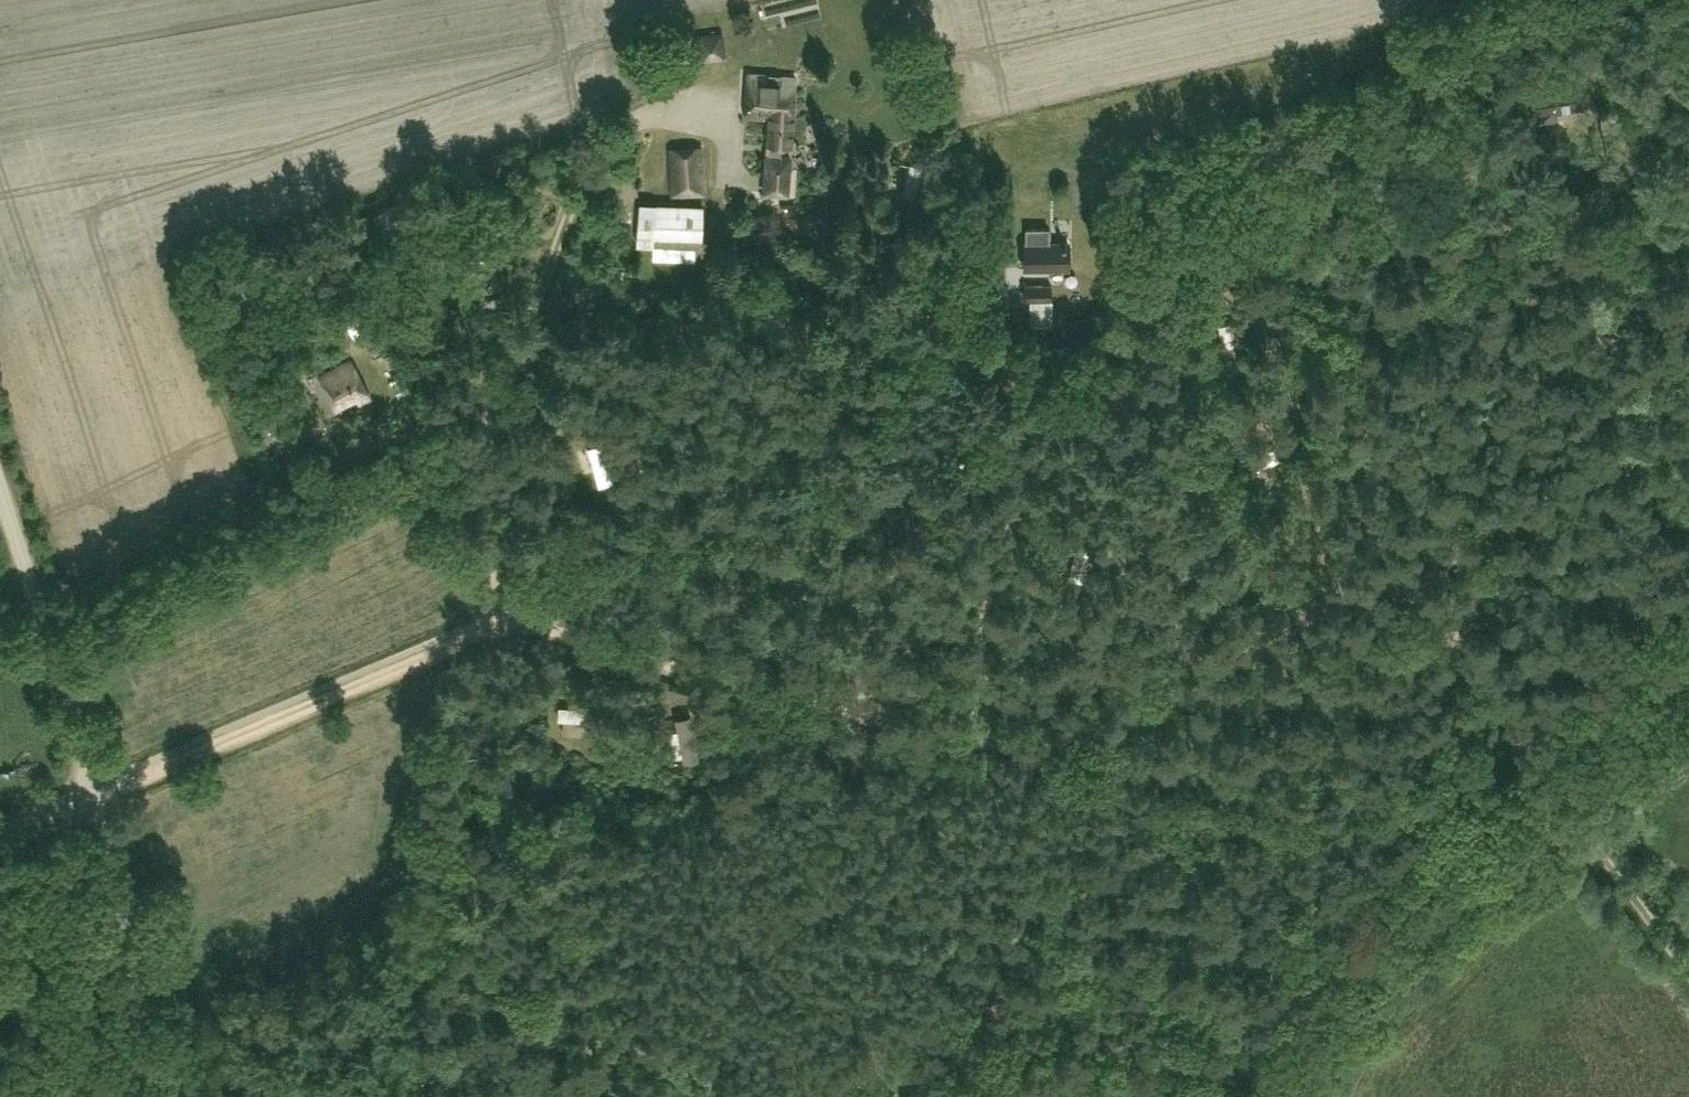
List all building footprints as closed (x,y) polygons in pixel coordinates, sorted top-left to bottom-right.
[(725,56),(721,31),(695,35),(699,60),(725,56)] [(769,108),(792,110),(795,76),(748,71),(743,115),(767,118),(768,118),(769,108)] [(1583,106),(1580,81),(1555,84),(1555,88),(1538,90),(1540,107),(1557,105),(1558,109),(1583,106)] [(768,118),(767,118),(765,142),(768,142),(767,154),(764,153),(760,191),(784,193),(787,155),(778,155),(779,143),(788,144),(792,110),(769,108),(768,118)] [(705,191),(701,146),(668,149),(672,194),(705,191)] [(821,173),(814,173),(810,179),(814,186),(822,185),(825,179),(821,173)] [(703,203),(654,201),(651,201),(649,244),(701,247),(703,203)] [(1048,228),(1026,228),(1026,242),(1024,242),(1024,266),(1068,266),(1068,242),(1048,242),(1048,228)] [(1050,283),(1023,284),(1024,297),(1050,297),(1050,283)] [(481,305),(500,305),(500,297),(482,296),(481,305)] [(1204,328),(1216,325),(1212,311),(1201,313),(1204,328)] [(1247,341),(1242,318),(1217,324),(1224,356),(1235,354),(1233,345),(1247,341)] [(1069,346),(1050,346),(1050,364),(1069,364),(1069,346)] [(351,363),(320,378),(334,406),(354,396),(358,404),(368,399),(351,363)] [(1198,445),(1188,436),(1179,445),(1189,454),(1198,445)] [(1233,462),(1238,474),(1278,459),(1273,446),(1233,462)] [(1089,545),(1076,542),(1067,578),(1080,581),(1089,545)] [(576,737),(597,734),(596,721),(574,724),(576,737)] [(636,741),(655,735),(652,726),(633,732),(636,741)] [(696,768),(709,765),(702,736),(689,739),(696,768)]
